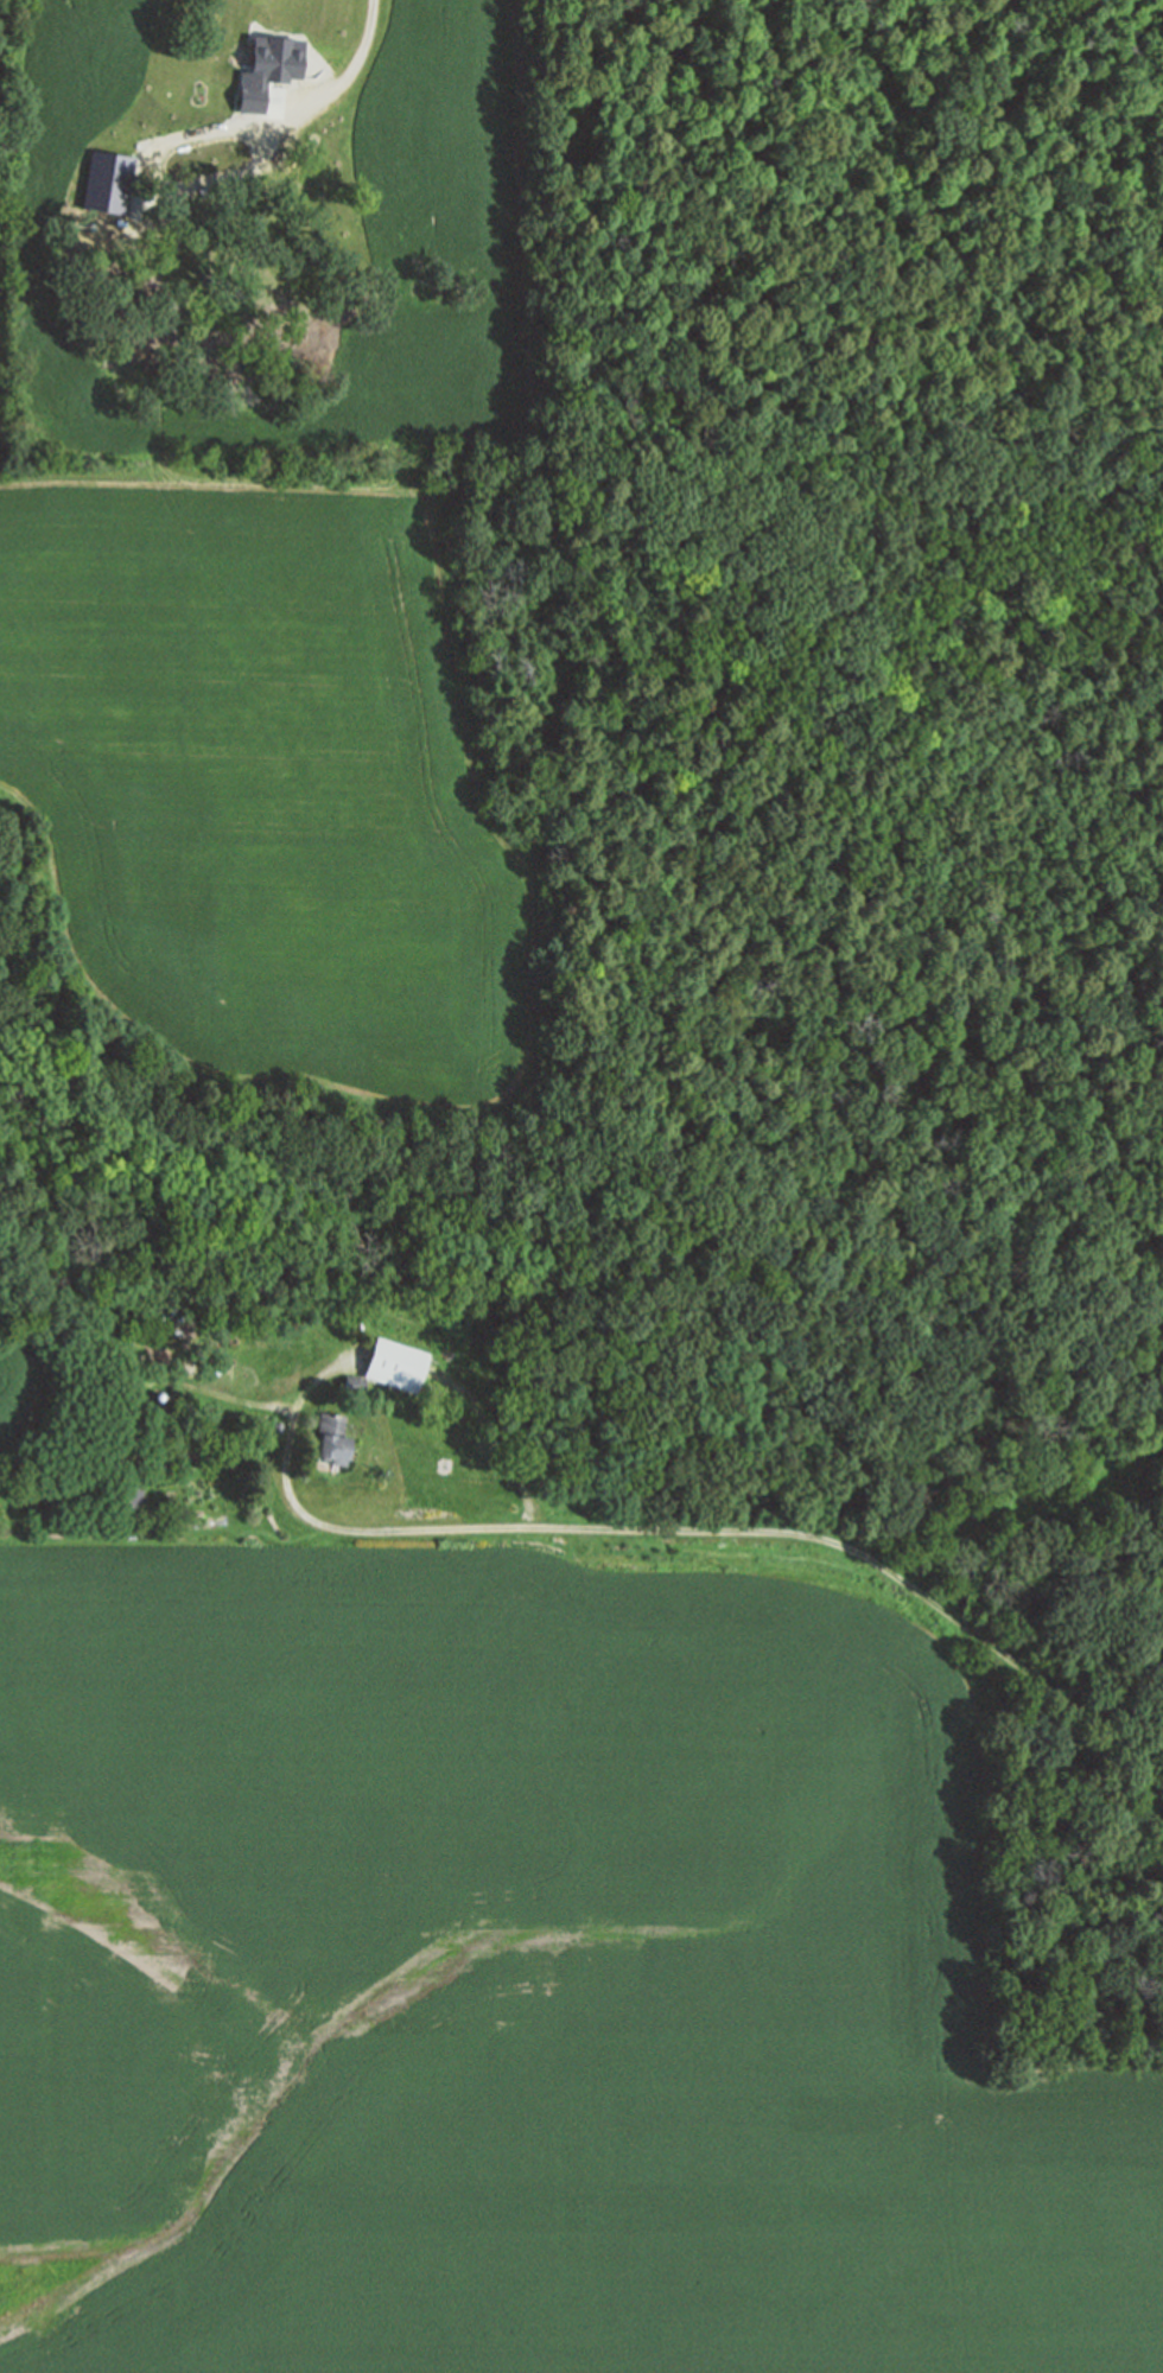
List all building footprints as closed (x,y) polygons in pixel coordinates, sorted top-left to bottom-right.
[(349,1439),(345,1462),(342,1461),(342,1465),(326,1463),(326,1457),(312,1455),(319,1411),(344,1414),(341,1438),(349,1439)]
